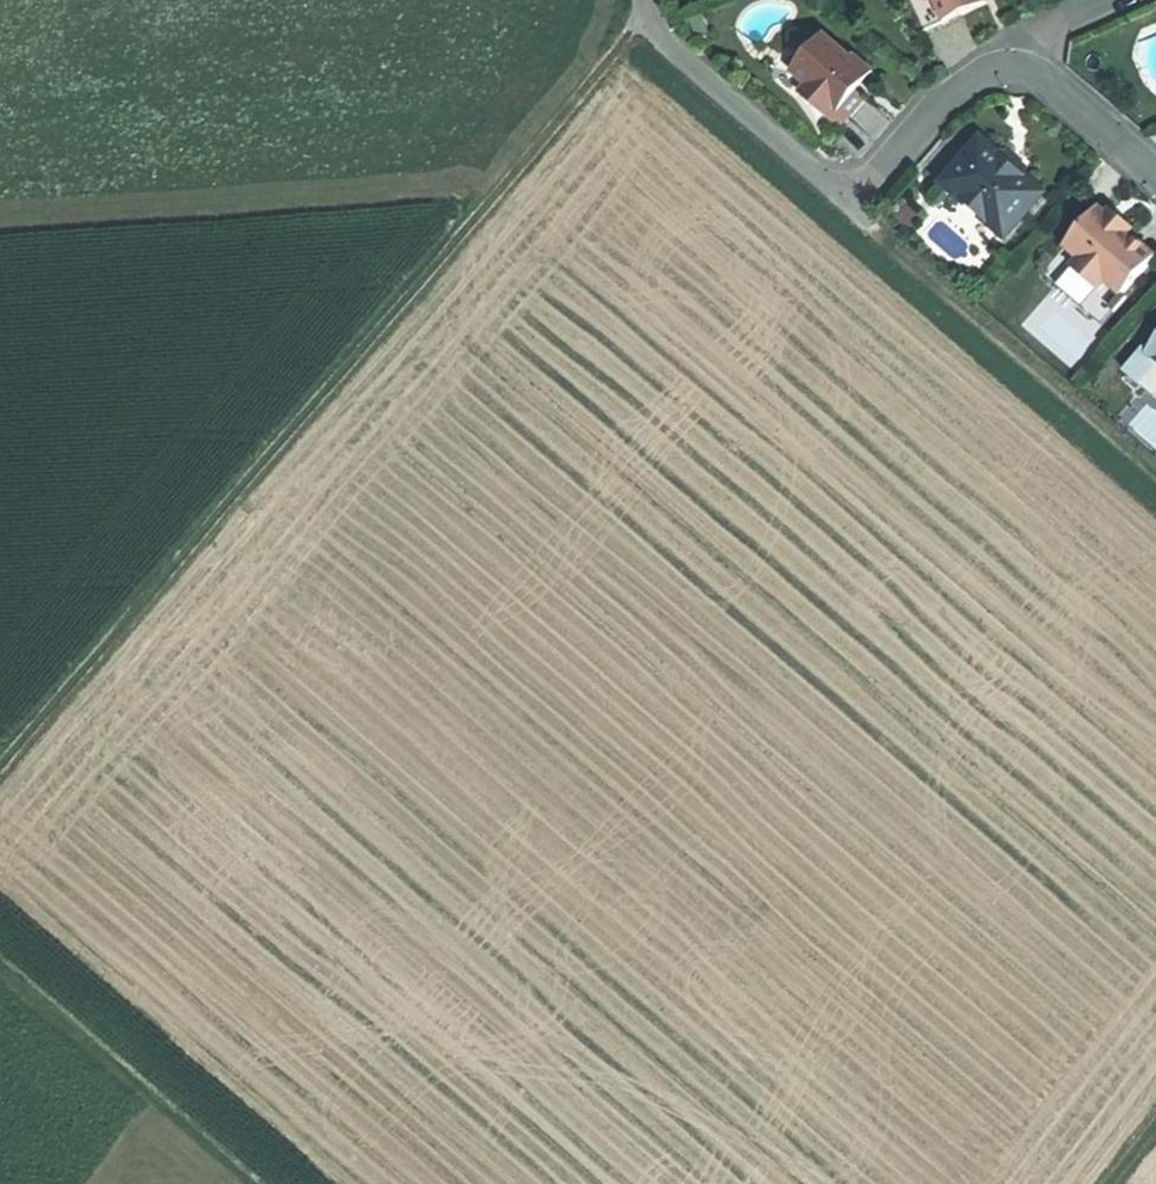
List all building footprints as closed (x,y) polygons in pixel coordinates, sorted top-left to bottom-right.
[(926,4),(933,0),(943,24),(966,14),(987,4),(985,0),(925,0),(926,4)] [(851,61),(823,37),(791,73),(806,87),(799,96),(837,129),(851,112),(862,99),(851,90),(868,70),(853,58),(851,61)] [(1004,161),(980,140),(959,163),(941,184),(1004,239),(1043,195),(1019,174),(1004,161)] [(1009,154),(1004,161),(1019,174),(1025,168),(1009,154)] [(1096,210),(1063,248),(1078,261),(1070,270),(1096,292),(1103,283),(1119,297),(1153,259),(1126,236),(1104,217),(1096,210)] [(1109,212),(1104,217),(1126,236),(1130,231),(1119,221),(1109,212)] [(1146,355),(1155,364),(1155,343),(1146,355)] [(1146,355),(1140,350),(1121,372),(1152,400),(1155,399),(1155,364),(1146,355)]
